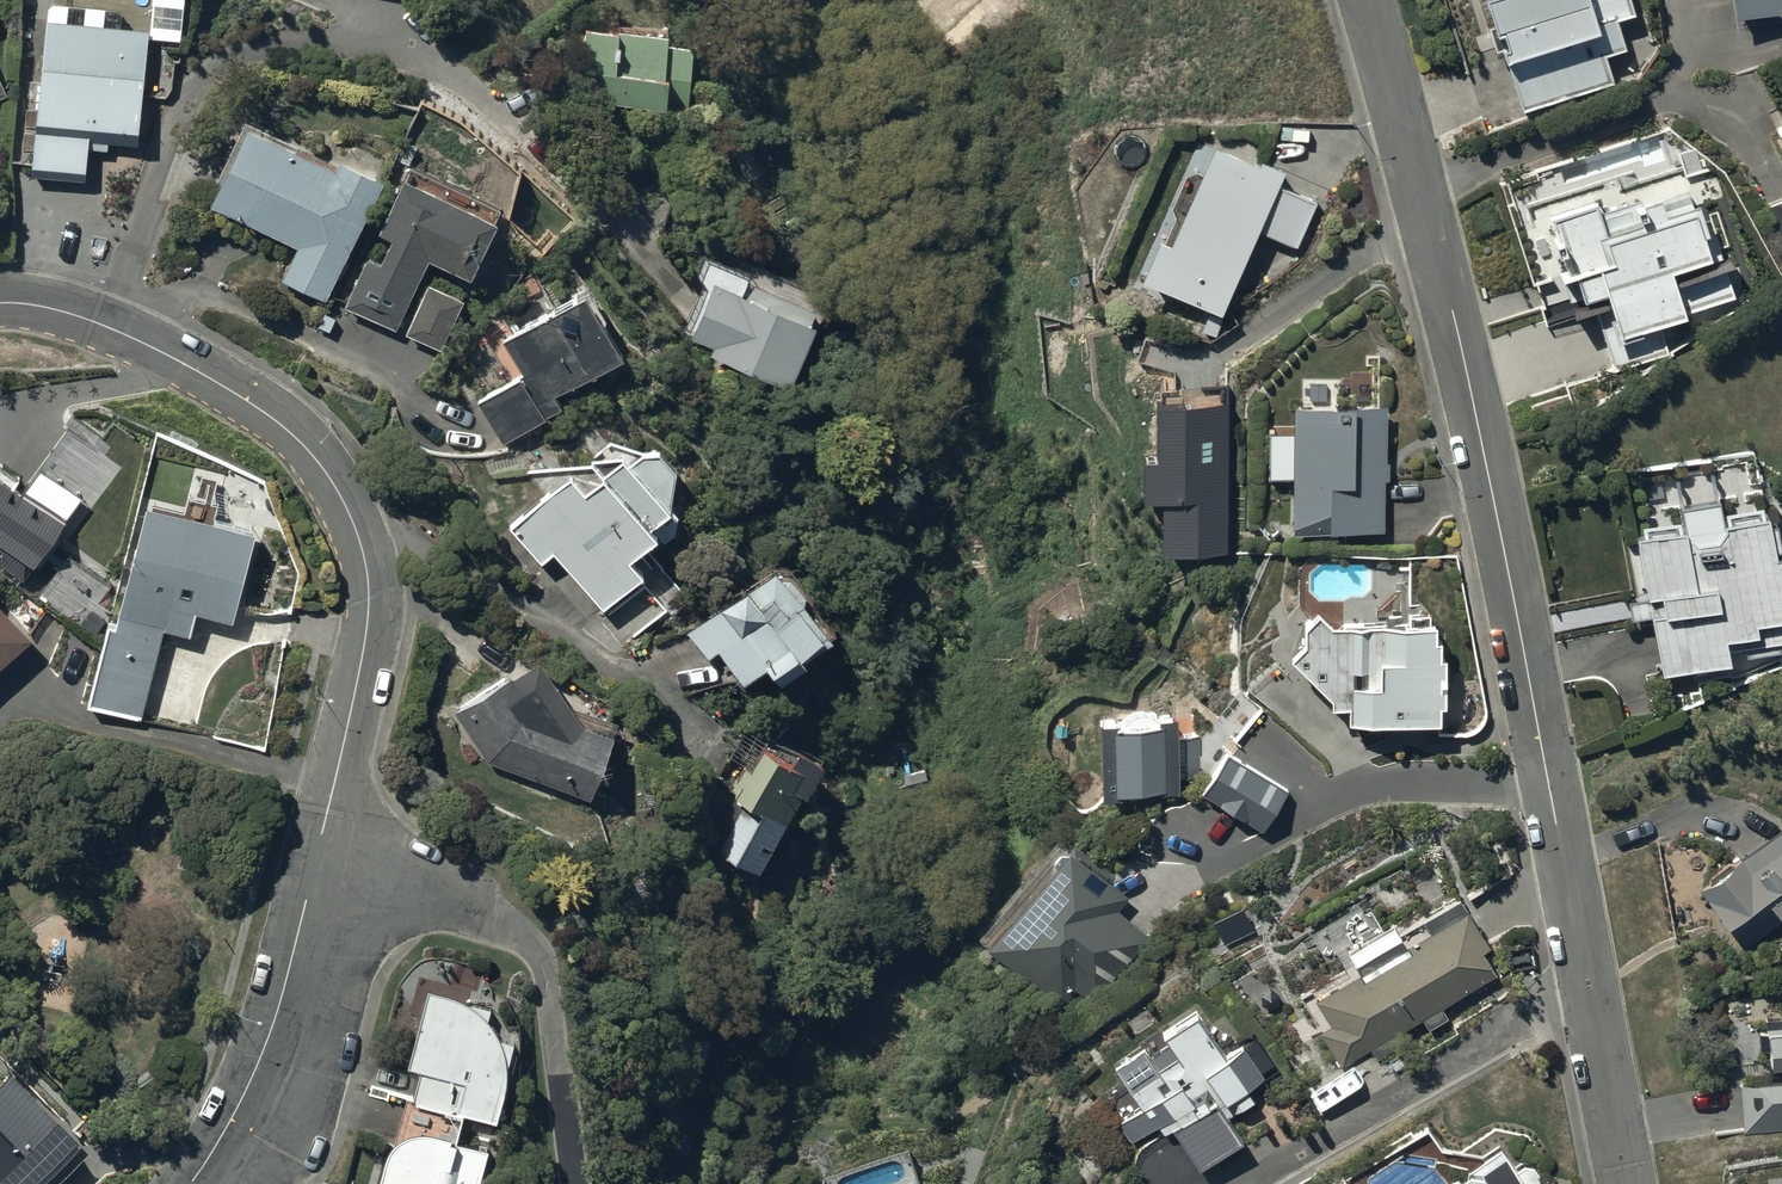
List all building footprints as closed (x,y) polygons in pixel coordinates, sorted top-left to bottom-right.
[(1495,23),(1489,25),(1496,50),(1502,48),(1522,109),(1613,80),(1604,53),(1627,45),(1618,17),(1635,12),(1631,0),(1488,0),(1495,23)] [(1737,15),(1781,8),(1781,0),(1735,0),(1737,15)] [(108,142),(140,143),(144,74),(147,75),(149,26),(122,25),(123,7),(47,3),(44,65),(40,64),(36,129),(34,128),(32,175),(87,179),(89,148),(108,149),(108,142)] [(668,30),(584,26),(583,59),(596,59),(595,100),(690,104),(692,42),(668,41),(668,30)] [(249,120),(209,203),(298,245),(282,278),(325,298),(335,276),(341,279),(350,261),(345,258),(384,178),(340,157),(338,162),(249,120)] [(1158,234),(1141,275),(1221,311),(1257,228),(1295,245),(1315,200),(1278,184),(1286,167),(1259,155),(1256,161),(1213,141),(1201,168),(1196,166),(1185,170),(1171,205),(1175,214),(1164,237),(1158,234)] [(367,254),(345,305),(397,328),(429,256),(471,274),(484,242),(495,247),(505,225),(493,220),(500,204),(410,165),(406,174),(403,173),(379,228),(391,234),(380,259),(367,254)] [(1596,199),(1550,214),(1571,272),(1576,270),(1585,296),(1571,300),(1575,313),(1594,307),(1615,370),(1670,351),(1659,321),(1687,312),(1686,309),(1733,293),(1723,265),(1736,261),(1733,252),(1724,256),(1710,214),(1704,216),(1698,197),(1692,199),(1689,190),(1663,199),(1660,193),(1636,201),(1641,216),(1606,228),(1596,199)] [(713,276),(691,334),(714,343),(711,351),(791,383),(826,295),(752,266),(743,288),(713,276)] [(464,296),(429,280),(405,332),(440,348),(464,296)] [(523,372),(477,399),(503,443),(562,408),(553,393),(624,351),(585,287),(502,337),(523,372)] [(1229,398),(1157,397),(1156,448),(1142,448),(1141,492),(1160,492),(1159,547),(1226,548),(1229,398)] [(1387,402),(1293,401),(1292,531),(1331,532),(1331,530),(1385,530),(1386,479),(1391,479),(1391,458),(1386,458),(1387,402)] [(570,471),(509,525),(542,562),(553,552),(602,608),(641,573),(627,556),(655,532),(650,526),(670,508),(676,468),(660,449),(641,450),(630,462),(622,454),(584,488),(570,471)] [(22,578),(65,522),(0,474),(0,562),(22,578)] [(1637,534),(1648,596),(1629,599),(1632,618),(1651,615),(1662,673),(1731,661),(1728,647),(1745,644),(1747,655),(1781,649),(1781,549),(1776,551),(1775,544),(1781,543),(1781,536),(1779,518),(1770,519),(1768,511),(1764,512),(1762,499),(1724,506),(1727,520),(1723,521),(1719,496),(1681,503),(1685,525),(1681,526),(1679,515),(1641,522),(1643,533),(1637,534)] [(254,529),(147,502),(116,626),(109,624),(89,703),(142,717),(164,629),(190,635),(196,610),(232,619),(254,529)] [(69,552),(42,589),(84,620),(111,583),(69,552)] [(745,579),(687,629),(709,656),(719,648),(743,677),(766,657),(780,674),(803,654),(805,656),(833,631),(803,597),(805,589),(788,570),(780,571),(774,564),(749,585),(745,579)] [(32,635),(0,599),(0,664),(32,635)] [(1306,640),(1290,654),(1331,696),(1331,706),(1349,706),(1349,721),(1440,721),(1440,702),(1446,702),(1446,656),(1440,656),(1440,649),(1444,649),(1444,636),(1437,636),(1437,621),(1432,621),(1432,612),(1410,612),(1410,623),(1332,623),(1319,610),(1305,623),(1306,640)] [(454,709),(488,762),(591,799),(619,723),(571,705),(541,657),(513,674),(512,672),(454,709)] [(1101,716),(1102,792),(1119,792),(1119,789),(1160,789),(1160,791),(1179,791),(1179,778),(1199,778),(1199,734),(1178,734),(1178,714),(1158,714),(1158,713),(1157,713),(1157,712),(1156,711),(1155,711),(1154,710),(1153,709),(1152,709),(1151,708),(1150,708),(1149,707),(1148,707),(1147,707),(1146,706),(1145,706),(1144,706),(1143,706),(1142,706),(1141,706),(1140,706),(1139,706),(1138,706),(1137,707),(1136,707),(1135,707),(1134,707),(1133,708),(1132,708),(1131,709),(1130,709),(1129,710),(1130,705),(1115,706),(1115,716),(1101,716)] [(741,780),(708,844),(762,872),(822,755),(798,743),(792,755),(763,740),(749,767),(744,764),(737,778),(741,780)] [(1227,750),(1202,792),(1262,830),(1288,789),(1227,750)] [(1699,887),(1747,947),(1781,919),(1781,823),(1699,887)] [(1073,839),(986,938),(1079,1020),(1151,938),(1117,908),(1128,895),(1111,879),(1114,876),(1073,839)] [(1360,972),(1317,998),(1333,1025),(1322,1032),(1343,1067),(1373,1049),(1379,1059),(1402,1046),(1395,1034),(1422,1017),(1430,1029),(1450,1017),(1444,1005),(1497,973),(1483,951),(1489,947),(1457,893),(1422,914),(1431,929),(1407,944),(1395,923),(1348,952),(1360,972)] [(524,1014),(427,987),(407,1065),(419,1068),(411,1098),(496,1120),(524,1014)] [(1196,1010),(1164,1031),(1178,1051),(1163,1061),(1157,1052),(1152,1056),(1145,1046),(1116,1065),(1143,1105),(1116,1123),(1129,1143),(1159,1123),(1166,1132),(1173,1128),(1200,1169),(1243,1140),(1215,1098),(1221,1094),(1226,1102),(1265,1075),(1243,1043),(1226,1054),(1196,1010)] [(1765,1018),(1769,1032),(1771,1065),(1781,1064),(1781,1015),(1765,1018)] [(1758,1080),(1758,1082),(1740,1083),(1743,1133),(1781,1131),(1781,1079),(1758,1080)] [(78,1148),(26,1092),(0,1117),(0,1183),(39,1183),(78,1148)] [(378,1183),(481,1183),(490,1147),(451,1138),(452,1133),(431,1128),(430,1128),(428,1127),(427,1127),(426,1127),(424,1127),(423,1127),(421,1127),(420,1127),(418,1127),(417,1127),(416,1128),(414,1128),(413,1128),(411,1129),(410,1129),(409,1130),(407,1130),(406,1131),(405,1131),(403,1132),(402,1133),(401,1134),(400,1134),(399,1135),(397,1136),(396,1137),(395,1138),(394,1139),(393,1140),(392,1141),(391,1142),(390,1143),(390,1145),(389,1146),(388,1147),(378,1183)] [(1539,1181),(1540,1180),(1541,1179),(1541,1178),(1541,1177),(1541,1176),(1541,1175),(1541,1174),(1541,1173),(1541,1172),(1541,1171),(1541,1170),(1540,1169),(1540,1168),(1539,1167),(1539,1166),(1538,1166),(1538,1165),(1537,1164),(1536,1164),(1536,1163),(1535,1162),(1534,1162),(1533,1162),(1532,1161),(1531,1161),(1530,1161),(1529,1161),(1528,1161),(1527,1161),(1526,1161),(1525,1161),(1524,1161),(1517,1167),(1501,1144),(1444,1183),(1536,1183),(1539,1181)]
